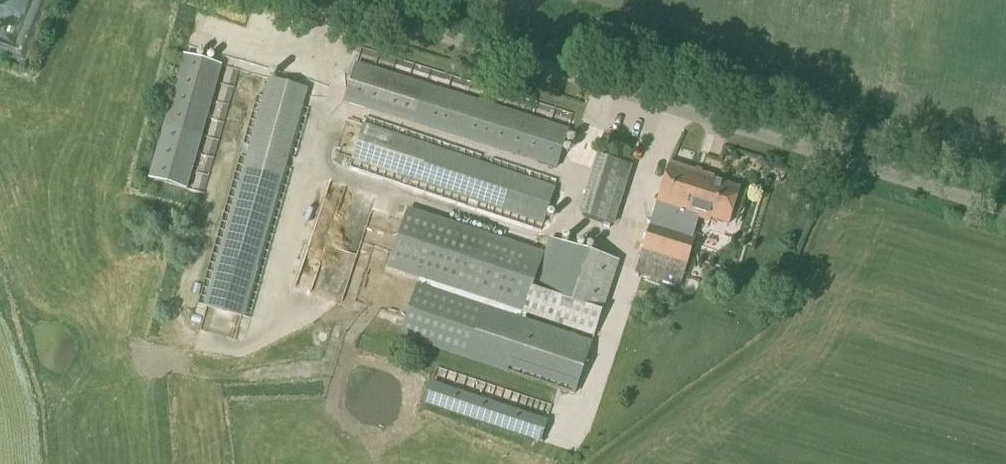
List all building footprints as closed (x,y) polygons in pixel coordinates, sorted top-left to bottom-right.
[(294,32),(308,34),(309,19),(296,17),(294,32)] [(148,179),(187,190),(222,67),(184,56),(148,179)] [(227,81),(236,84),(242,66),(232,63),(227,81)] [(556,169),(568,130),(356,63),(343,102),(556,169)] [(257,268),(307,89),(268,78),(217,257),(257,268)] [(210,130),(220,135),(227,119),(218,114),(210,130)] [(543,225),(555,187),(363,124),(351,162),(543,225)] [(613,225),(631,167),(596,156),(578,215),(613,225)] [(654,202),(697,216),(725,224),(736,190),(709,181),(710,178),(666,164),(654,202)] [(337,204),(339,248),(352,248),(352,246),(369,245),(368,235),(379,235),(378,202),(337,204)] [(690,240),(697,216),(654,202),(633,273),(677,287),(691,240),(690,240)] [(544,254),(407,208),(387,268),(418,279),(399,337),(506,373),(508,368),(572,390),(570,393),(574,395),(592,342),(524,320),(526,315),(593,337),(619,262),(549,239),(544,254)] [(695,227),(702,240),(712,234),(706,221),(695,227)] [(211,252),(213,236),(203,235),(201,250),(211,252)] [(219,306),(217,314),(235,320),(238,312),(219,306)] [(237,339),(249,342),(257,316),(245,312),(237,339)] [(424,404),(540,442),(547,420),(431,382),(424,404)]
